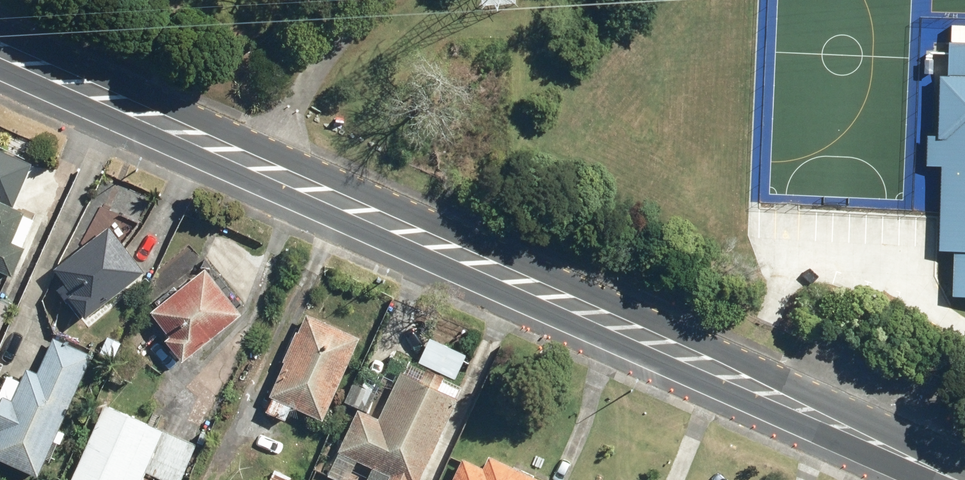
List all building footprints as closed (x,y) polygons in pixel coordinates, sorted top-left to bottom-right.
[(942,49),(942,57),(942,81),(931,81),(930,139),(922,139),(921,146),(923,146),(964,147),(964,49),(942,49)] [(924,64),(921,63),(920,78),(929,78),(929,64),(924,64)] [(19,276),(31,244),(18,239),(30,209),(18,204),(36,158),(0,144),(0,269),(19,276)] [(923,146),(921,146),(920,173),(934,173),(932,256),(947,257),(946,302),(964,303),(964,147),(923,146)] [(68,279),(59,286),(86,319),(151,267),(114,220),(58,266),(68,279)] [(211,262),(157,307),(176,329),(171,334),(190,355),(248,305),(211,262)] [(0,299),(0,340),(14,305),(0,299)] [(366,335),(312,312),(269,410),(292,419),(298,405),(329,418),(366,335)] [(97,349),(58,334),(44,369),(31,364),(26,379),(11,373),(1,399),(5,401),(0,413),(0,425),(5,427),(0,439),(0,453),(47,471),(61,437),(68,440),(73,427),(67,425),(97,349)] [(468,385),(411,359),(403,377),(389,370),(369,411),(363,408),(342,450),(395,475),(393,479),(423,479),(468,385)] [(76,479),(150,479),(146,478),(150,469),(176,479),(183,479),(200,439),(109,401),(76,479)] [(454,479),(551,479),(552,477),(494,452),(489,465),(465,454),(454,479)]
